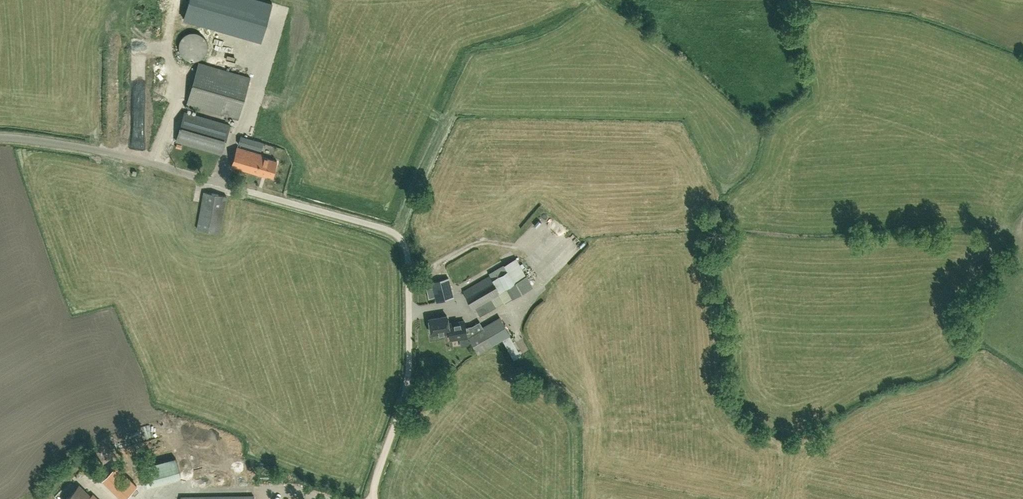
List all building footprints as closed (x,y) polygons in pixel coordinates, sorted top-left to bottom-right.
[(184,19),(261,41),(272,3),(263,0),(189,0),(184,19)] [(208,48),(209,45),(208,43),(208,40),(207,38),(204,35),(202,33),(199,31),(197,31),(194,31),(190,31),(188,32),(186,33),(184,35),(182,37),(180,40),(179,43),(179,45),(179,48),(181,51),(182,54),(184,56),(186,57),(188,59),(191,60),(194,60),(198,59),(200,59),(202,57),(204,56),(206,54),(208,50),(208,48)] [(238,119),(250,77),(198,62),(186,104),(238,119)] [(176,140),(221,154),(230,125),(184,112),(176,140)] [(261,151),(264,142),(240,136),(238,144),(261,151)] [(273,176),(277,160),(262,156),(263,154),(237,147),(232,167),(262,175),(262,173),(273,176)] [(220,233),(226,196),(204,192),(197,228),(220,233)] [(488,274),(489,275),(463,290),(474,310),(476,308),(480,315),(511,297),(512,298),(533,286),(527,275),(524,277),(514,259),(488,274)] [(436,302),(453,298),(448,278),(431,282),(436,302)] [(439,333),(449,332),(450,340),(466,337),(464,321),(448,323),(447,316),(430,319),(433,333),(439,332),(439,333)] [(483,328),(468,337),(478,354),(499,341),(506,338),(510,336),(510,335),(500,317),(483,327),(482,327),(483,328)] [(199,438),(190,441),(195,461),(205,458),(199,438)] [(176,458),(140,467),(145,485),(181,476),(176,458)] [(123,473),(116,465),(103,478),(111,486),(123,473)] [(84,498),(85,497),(78,489),(68,498),(84,498)]
